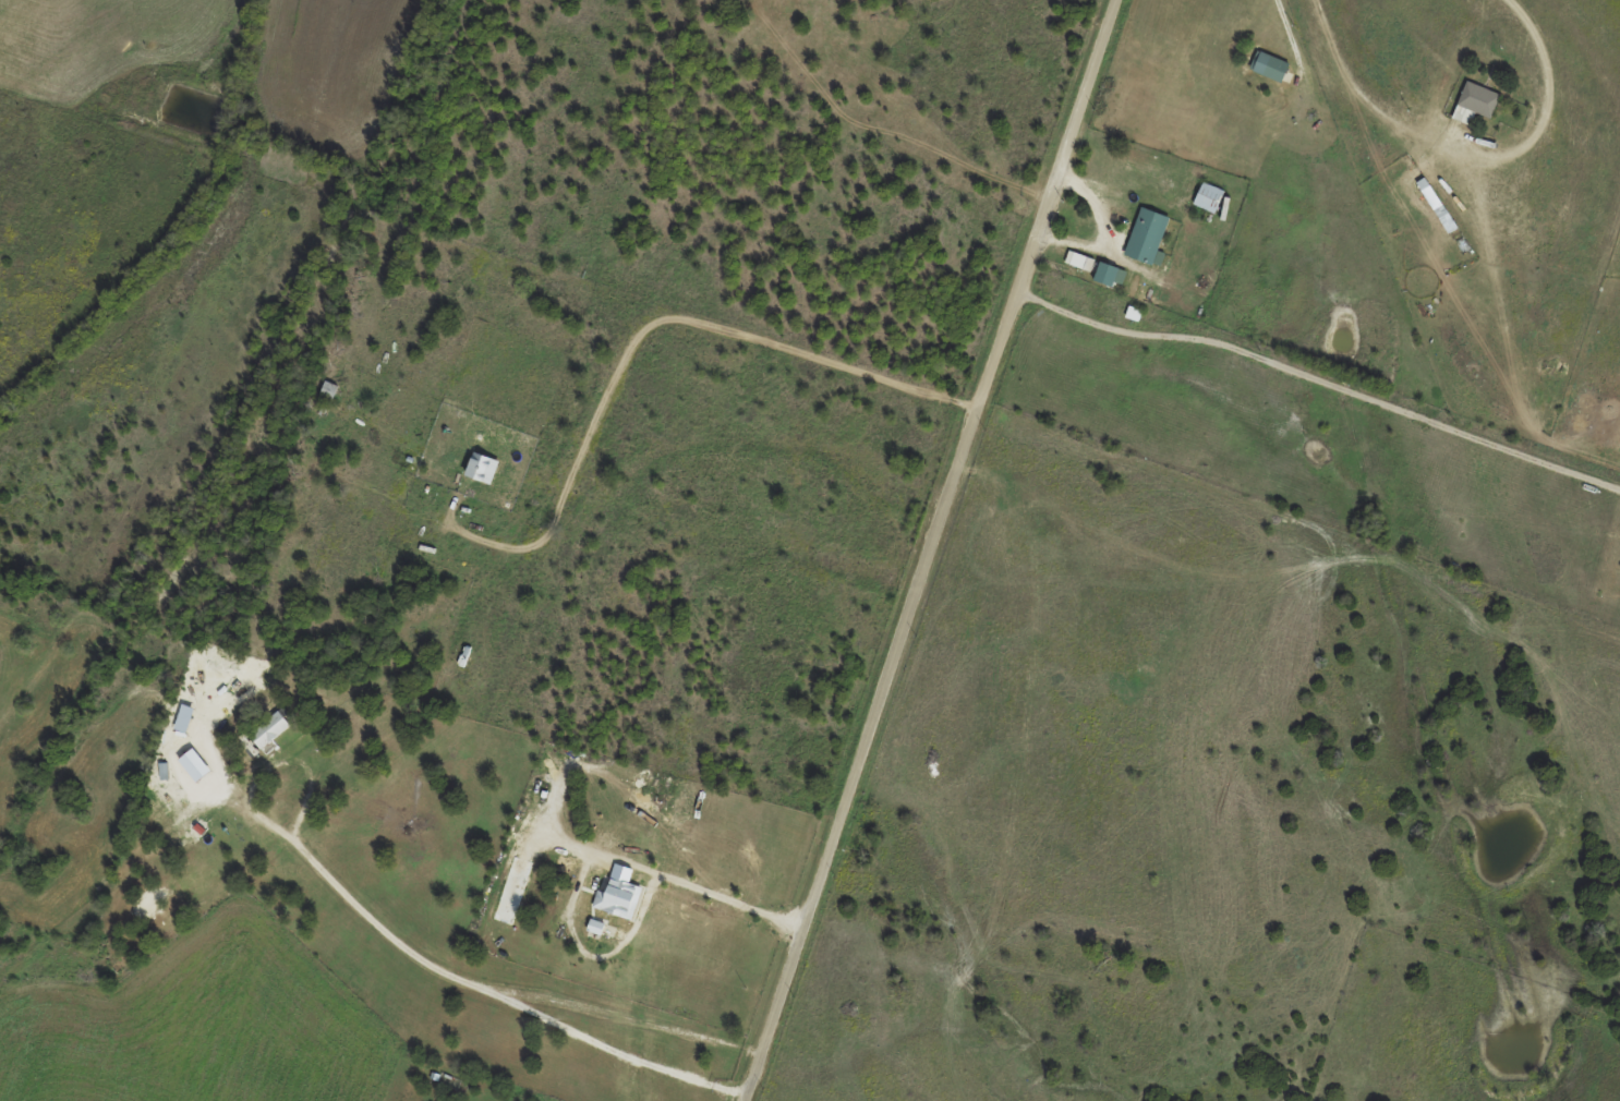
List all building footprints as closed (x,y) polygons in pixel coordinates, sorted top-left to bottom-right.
[(1281,83),(1290,64),(1259,49),(1250,69),(1281,83)] [(1489,119),(1498,94),(1463,81),(1450,118),(1468,124),(1472,113),(1489,119)] [(1224,190),(1201,182),(1192,205),(1215,214),(1224,190)] [(1169,218),(1141,207),(1123,254),(1159,267),(1165,252),(1158,249),(1169,218)] [(1092,263),(1074,250),(1067,260),(1086,272),(1092,263)] [(1126,270),(1098,262),(1093,279),(1121,288),(1126,270)] [(337,383),(326,381),(323,403),(333,405),(337,383)] [(464,474),(491,485),(501,461),(474,450),(464,474)] [(265,750),(290,721),(275,707),(249,737),(265,750)] [(599,909),(631,920),(642,886),(610,875),(599,909)]
